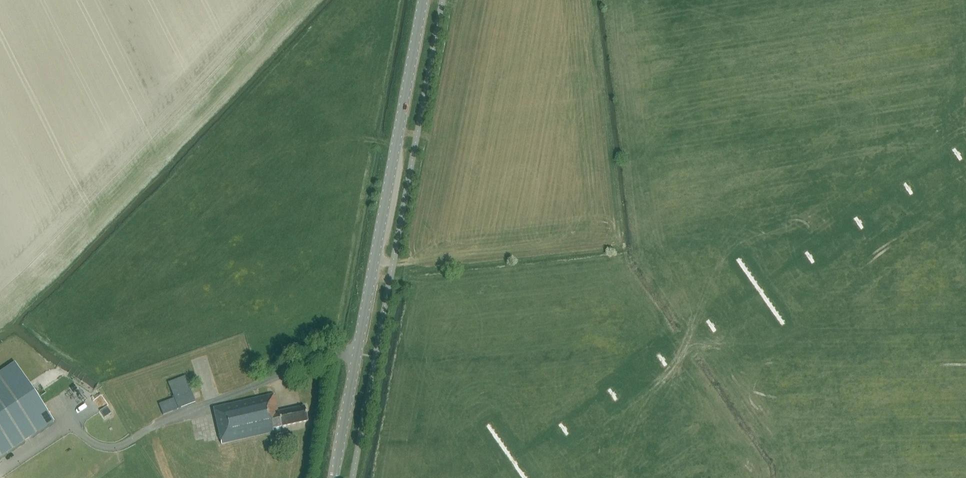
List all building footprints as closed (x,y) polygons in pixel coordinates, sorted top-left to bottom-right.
[(54,421),(15,362),(0,372),(0,457),(54,421)] [(163,415),(195,402),(185,376),(168,382),(173,396),(158,402),(163,415)] [(281,427),(278,412),(274,394),(213,408),(221,444),(274,432),(273,429),(281,427)] [(281,427),(308,421),(304,406),(278,412),(281,427)] [(107,408),(101,412),(104,418),(111,413),(107,408)]
